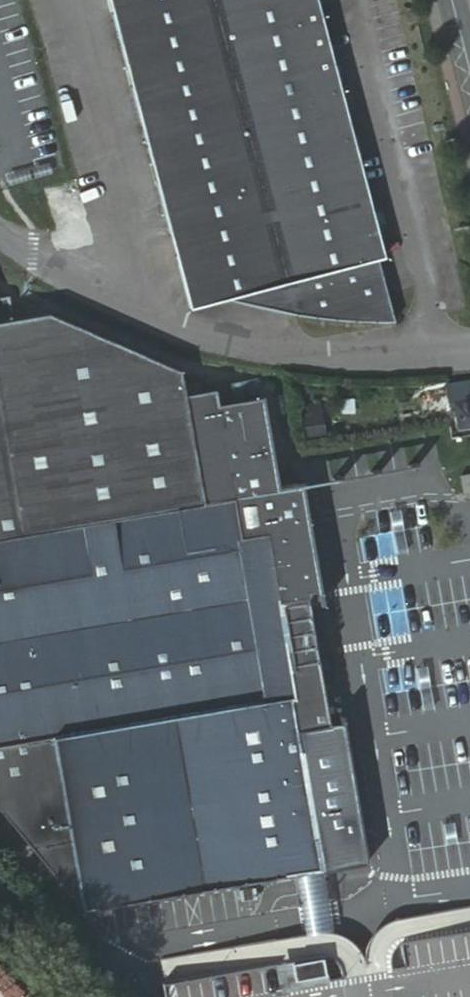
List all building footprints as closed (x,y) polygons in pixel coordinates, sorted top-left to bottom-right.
[(193,304),(226,296),(289,280),(297,310),(396,319),(396,317),(385,278),(381,261),(389,258),(388,253),(379,255),(372,228),(380,227),(376,211),(368,213),(360,184),(368,182),(363,163),(362,156),(354,158),(335,88),(343,86),(337,61),(329,63),(316,15),(324,14),(321,0),(112,0),(193,304)] [(337,61),(324,14),(316,15),(329,63),(337,61)] [(354,158),(362,156),(343,86),(335,88),(354,158)] [(363,163),(368,182),(384,178),(380,159),(363,163)] [(368,213),(376,211),(368,182),(360,184),(368,213)] [(376,211),(380,227),(391,224),(396,214),(394,207),(376,211)] [(379,255),(388,253),(380,227),(372,228),(379,255)] [(381,261),(385,278),(394,276),(389,258),(381,261)] [(289,280),(226,296),(297,310),(289,280)] [(49,739),(80,913),(362,862),(339,725),(324,728),(300,600),(313,596),(295,487),(273,492),(257,401),(215,409),(210,392),(179,398),(176,373),(43,317),(0,323),(0,748),(49,739)] [(462,427),(469,426),(469,401),(459,403),(462,427)]
